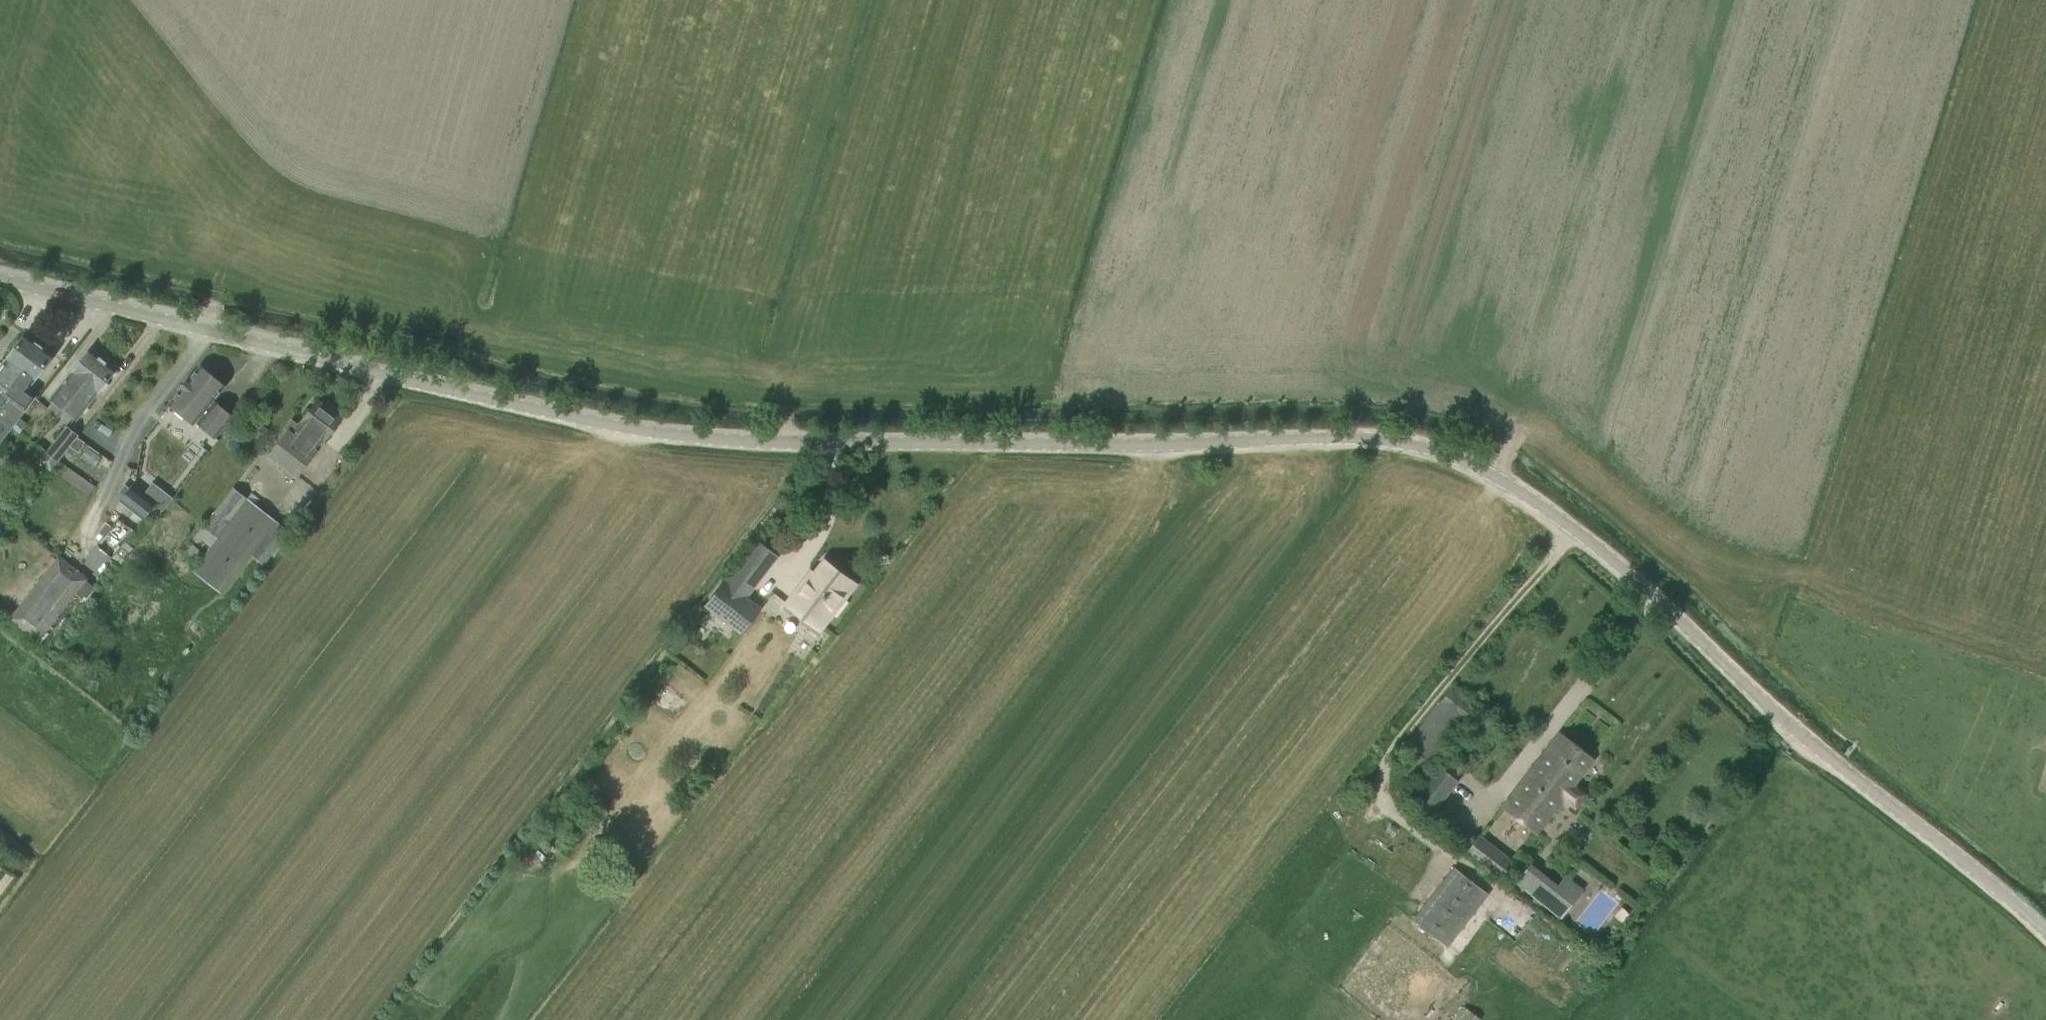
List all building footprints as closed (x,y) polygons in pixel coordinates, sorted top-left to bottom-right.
[(39,343),(35,341),(35,338),(31,335),(28,335),(25,333),(7,357),(0,367),(0,403),(7,394),(4,392),(39,343)] [(4,392),(7,394),(0,403),(0,445),(13,428),(20,417),(36,396),(27,390),(53,354),(51,352),(50,349),(46,346),(43,346),(39,343),(4,392)] [(70,374),(51,399),(63,409),(84,383),(103,359),(90,349),(70,374)] [(76,420),(106,381),(116,369),(103,359),(84,383),(63,409),(76,420)] [(180,389),(168,404),(192,425),(194,423),(214,438),(231,417),(213,402),(212,401),(223,387),(199,366),(186,382),(185,381),(179,388),(180,389)] [(339,420),(316,402),(298,426),(305,432),(298,441),(287,433),(269,457),(295,476),(314,451),(313,450),(318,443),(321,444),(339,420)] [(27,422),(20,417),(13,428),(19,433),(27,422)] [(67,426),(47,451),(58,461),(78,435),(67,426)] [(201,560),(194,569),(223,591),(252,553),(265,563),(289,531),(276,521),(248,499),(233,487),(204,526),(186,548),(201,560)] [(125,500),(149,522),(160,509),(136,488),(125,500)] [(86,578),(59,557),(10,619),(38,641),(86,578)] [(819,624),(829,611),(832,614),(844,598),(841,596),(852,582),(824,560),(802,588),(799,586),(786,603),(802,616),(804,613),(819,624)] [(758,609),(723,582),(706,604),(741,631),(758,609)] [(1428,759),(1461,717),(1464,720),(1476,706),(1451,687),(1440,700),(1407,743),(1428,759)] [(1576,808),(1586,793),(1576,783),(1595,758),(1560,730),(1502,806),(1537,834),(1564,799),(1576,808)] [(1457,781),(1440,768),(1415,800),(1432,813),(1457,781)] [(1558,884),(1532,863),(1517,882),(1542,903),(1560,917),(1582,889),(1565,875),(1558,884)] [(1448,946),(1488,893),(1455,866),(1413,920),(1448,946)] [(1481,1018),(1463,1004),(1451,1019),(1480,1019),(1481,1018)]
